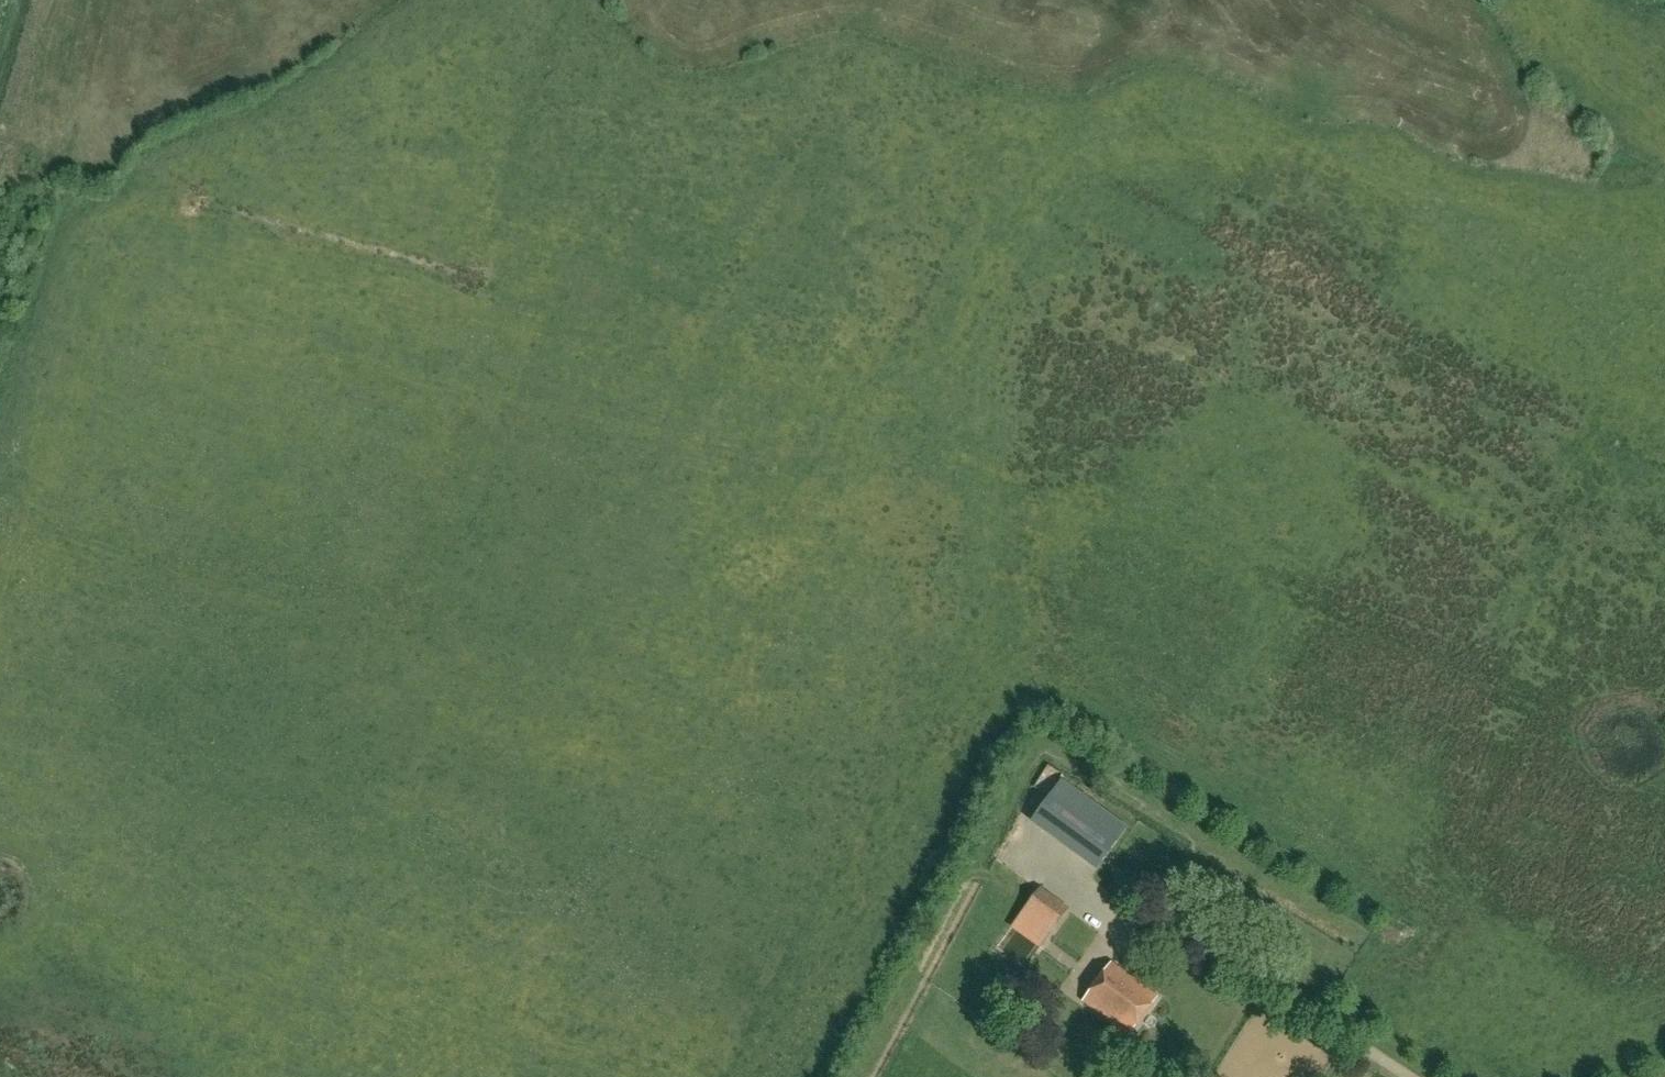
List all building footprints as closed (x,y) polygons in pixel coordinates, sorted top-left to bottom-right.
[(1062,782),(1034,820),(1099,867),(1126,829),(1062,782)] [(1054,929),(1068,910),(1039,889),(1026,909),(1054,929)] [(1111,963),(1101,978),(1103,979),(1096,988),(1094,987),(1083,1002),(1130,1035),(1158,996),(1111,963)]
